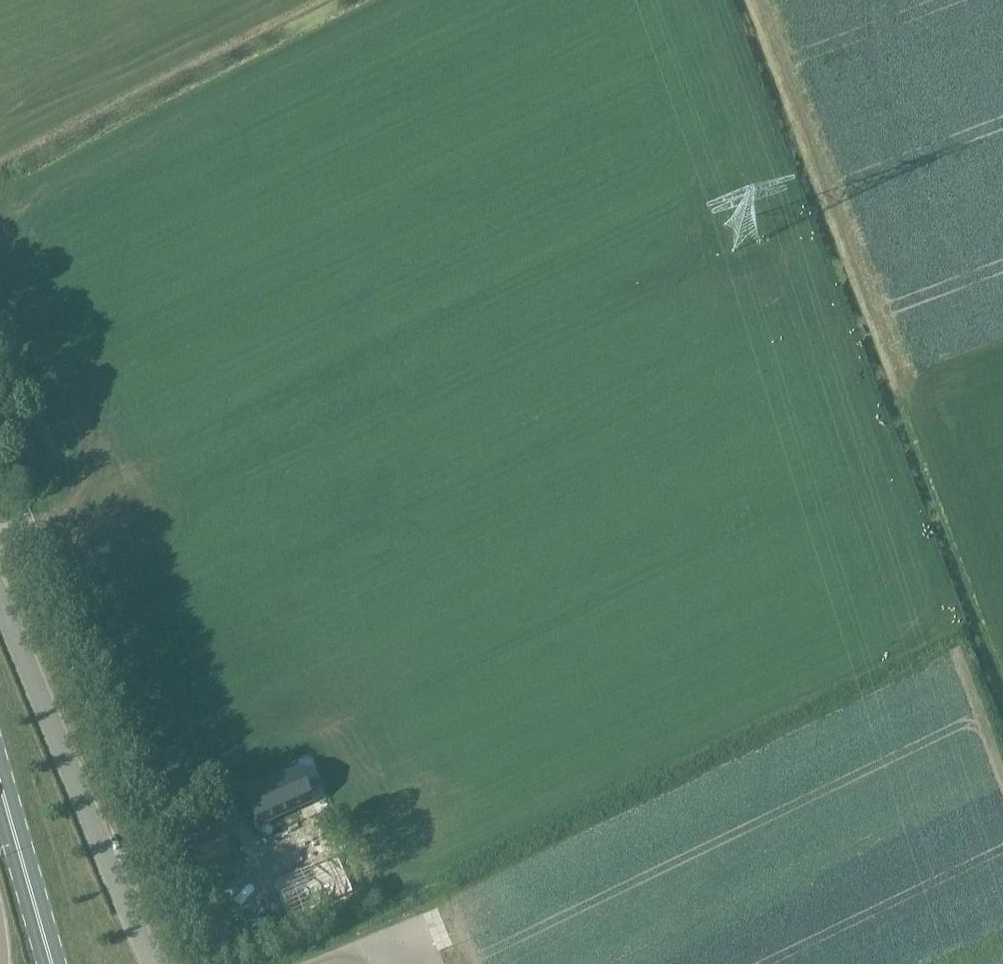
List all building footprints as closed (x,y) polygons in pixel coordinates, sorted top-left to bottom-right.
[(241,789),(229,795),(239,819),(252,813),(258,827),(313,803),(296,765),(241,789)] [(201,868),(231,855),(229,852),(238,848),(232,833),(223,837),(220,831),(191,844),(201,868)]
